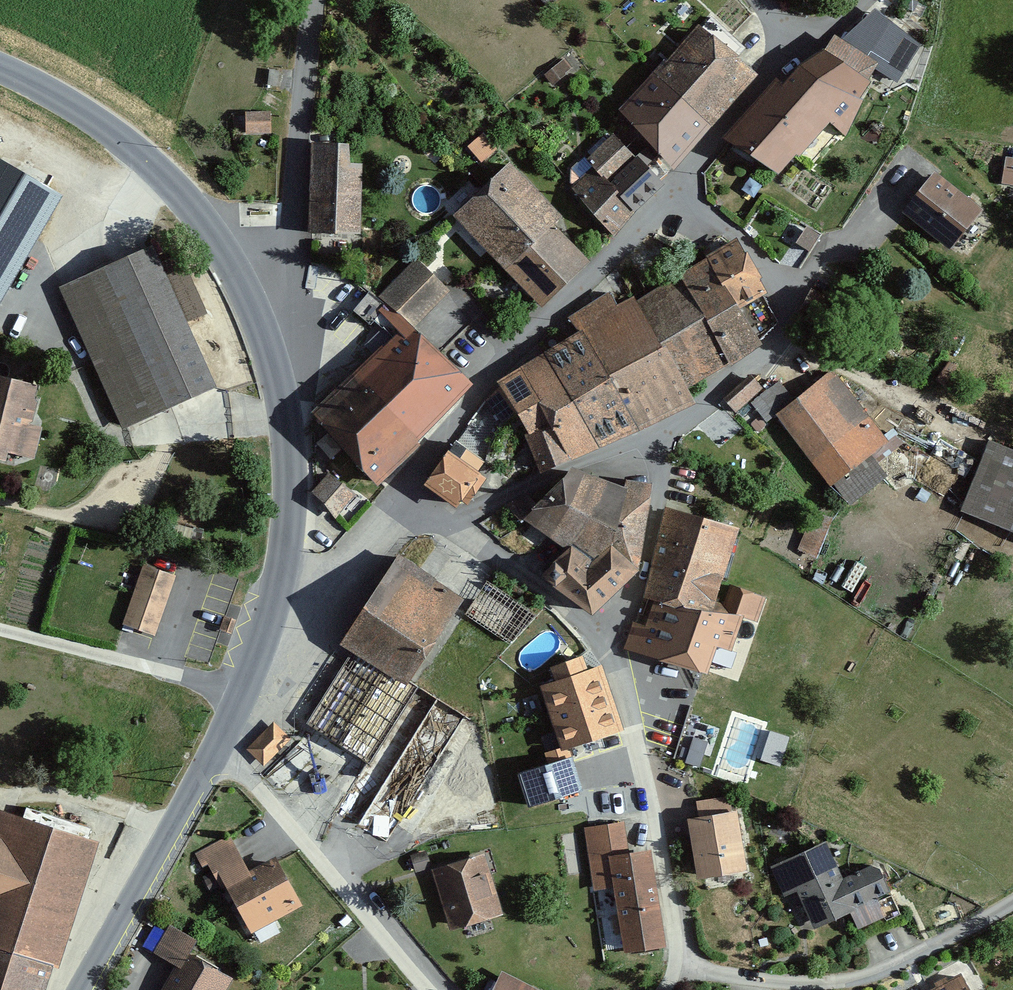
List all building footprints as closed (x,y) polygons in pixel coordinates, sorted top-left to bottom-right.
[(920,44),(875,9),(835,45),(898,83),(920,44)] [(661,68),(712,119),(755,75),(704,25),(661,68)] [(795,66),(780,84),(827,121),(844,134),(870,84),(821,48),(795,66)] [(280,67),(266,66),(265,86),(279,86),(280,67)] [(617,112),(669,162),(712,119),(661,68),(617,112)] [(722,137),(777,175),(792,160),(827,121),(780,84),(773,79),(722,137)] [(244,134),(271,134),(271,115),(244,115),(244,134)] [(590,163),(634,212),(662,187),(614,136),(590,163)] [(311,142),(307,231),(359,234),(362,163),(348,162),(349,144),(311,142)] [(63,192),(0,155),(0,300),(63,192)] [(1003,159),(999,183),(1012,185),(1012,161),(1003,159)] [(570,187),(612,231),(634,212),(590,163),(570,187)] [(454,218),(483,248),(536,196),(506,166),(454,218)] [(935,173),(902,213),(946,250),(980,210),(935,173)] [(483,248),(513,278),(565,226),(536,196),(483,248)] [(513,278),(543,308),(595,256),(565,226),(513,278)] [(656,230),(653,235),(681,252),(685,247),(656,230)] [(707,252),(705,257),(735,303),(762,286),(766,283),(736,238),(707,252)] [(120,425),(212,388),(154,245),(63,282),(120,425)] [(379,294),(418,330),(454,292),(426,266),(415,256),(379,294)] [(705,257),(678,275),(706,319),(663,345),(690,394),(761,343),(759,340),(735,303),(705,257)] [(678,275),(635,300),(663,345),(706,319),(678,275)] [(778,320),(762,286),(735,303),(759,340),(778,320)] [(607,288),(572,312),(582,328),(609,374),(663,345),(635,300),(633,295),(616,303),(607,288)] [(410,393),(442,360),(403,322),(373,292),(351,314),(369,332),(381,343),(371,353),(410,393)] [(543,350),(569,396),(609,374),(582,328),(543,350)] [(663,345),(609,374),(640,428),(694,401),(690,394),(663,345)] [(569,396),(543,350),(494,380),(541,474),(600,448),(569,396)] [(395,408),(410,393),(371,353),(355,369),(339,385),(379,424),(395,408)] [(429,429),(470,388),(442,360),(410,393),(395,408),(423,436),(429,429)] [(749,401),(763,420),(776,411),(847,507),(869,491),(888,477),(871,454),(887,442),(832,368),(793,396),(779,378),(749,401)] [(569,396),(600,448),(640,428),(609,374),(569,396)] [(752,376),(724,401),(734,412),(747,401),(762,387),(752,376)] [(4,463),(7,449),(32,456),(39,427),(25,423),(35,386),(0,377),(0,462),(4,463)] [(350,454),(379,424),(339,385),(329,395),(321,387),(309,398),(313,402),(317,406),(310,414),(350,454)] [(390,469),(423,436),(395,408),(379,424),(350,454),(378,481),(390,469)] [(962,506),(1012,528),(1012,452),(990,442),(962,506)] [(482,476),(446,450),(421,483),(457,510),(482,476)] [(602,540),(636,571),(653,481),(653,464),(622,462),(616,481),(602,540)] [(353,494),(328,472),(311,491),(336,513),(353,494)] [(559,476),(526,513),(565,541),(578,548),(596,557),(602,540),(616,481),(580,474),(559,476)] [(662,504),(656,543),(726,567),(739,527),(662,504)] [(817,557),(832,516),(810,508),(795,549),(817,557)] [(596,557),(578,548),(561,566),(551,559),(538,575),(589,617),(612,595),(636,571),(602,540),(596,557)] [(648,574),(640,595),(652,597),(693,597),(716,596),(726,567),(656,543),(648,574)] [(396,550),(338,637),(349,644),(409,681),(456,610),(465,596),(422,568),(396,550)] [(144,561),(120,622),(152,635),(176,574),(144,561)] [(535,613),(484,578),(462,610),(513,645),(535,613)] [(631,622),(624,647),(705,672),(714,643),(730,648),(739,617),(755,622),(763,596),(731,586),(727,599),(716,596),(693,597),(652,597),(644,624),(631,622)] [(229,634),(235,616),(226,614),(220,631),(229,634)] [(475,722),(409,681),(349,644),(301,722),(361,758),(330,808),(397,850),(475,722)] [(544,749),(552,778),(582,769),(579,761),(575,744),(621,731),(603,668),(540,685),(557,746),(544,749)] [(289,737),(271,720),(243,749),(262,766),(289,737)] [(761,755),(781,762),(790,734),(771,727),(761,755)] [(95,838),(0,807),(0,989),(46,989),(95,838)] [(690,837),(694,880),(699,879),(747,874),(740,810),(730,811),(687,815),(690,837)] [(584,826),(588,890),(614,888),(618,954),(661,951),(654,849),(631,851),(629,823),(584,826)] [(247,933),(302,905),(278,859),(250,874),(234,843),(230,835),(203,849),(247,933)] [(770,867),(795,930),(848,910),(855,930),(871,924),(896,915),(876,862),(840,876),(828,845),(770,867)] [(448,926),(497,915),(483,856),(434,867),(448,926)] [(230,975),(196,956),(205,940),(169,919),(163,929),(153,924),(142,944),(175,965),(161,989),(222,989),(230,975)] [(490,989),(567,989),(501,962),(490,989)] [(965,969),(929,987),(931,989),(975,989),(965,969)]
